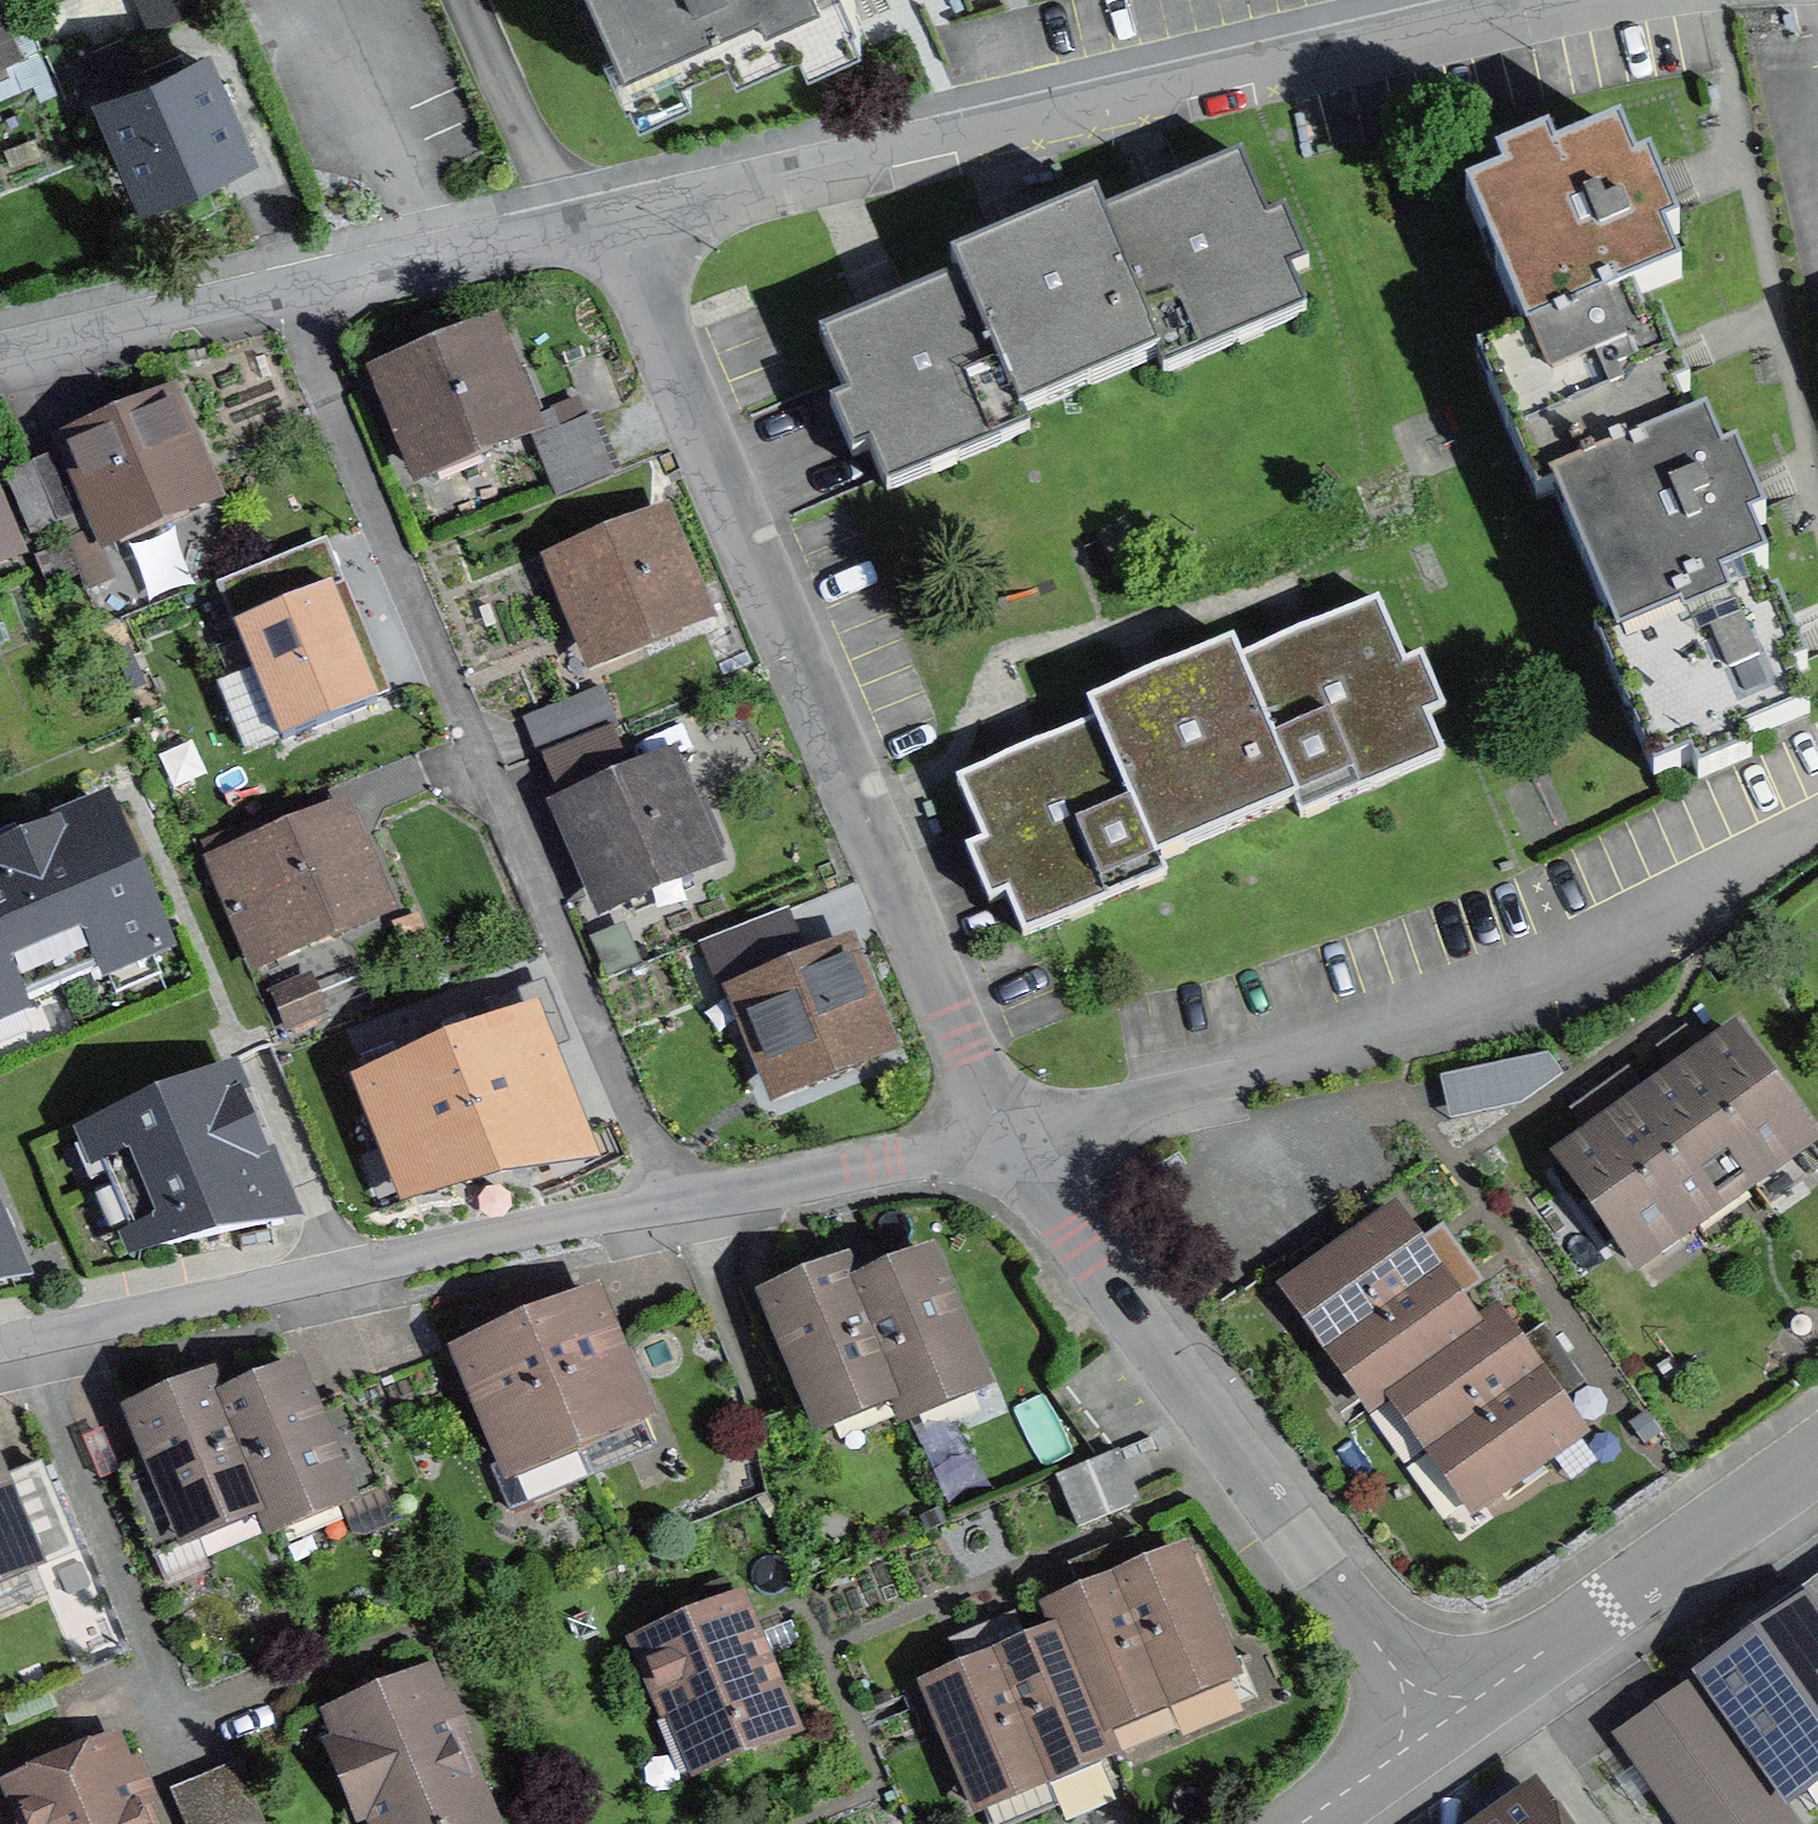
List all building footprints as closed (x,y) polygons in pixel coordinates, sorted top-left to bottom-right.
[(598,73),(754,5),(782,69),(862,34),(848,0),(566,0),(598,73)] [(20,59),(0,3),(0,66),(20,59)] [(132,209),(243,167),(201,54),(89,96),(132,209)] [(1449,201),(1510,334),(1618,310),(1676,284),(1605,130),(1449,201)] [(1096,221),(1138,352),(1152,385),(1315,318),(1249,158),(1096,221)] [(1138,352),(1096,221),(1087,201),(934,264),(944,289),(1003,408),(1138,352)] [(1003,408),(944,289),(813,343),(877,496),(993,448),(1016,439),(1003,408)] [(1675,435),(1618,310),(1510,334),(1464,355),(1530,500),(1675,435)] [(414,489),(535,438),(487,326),(366,378),(414,489)] [(178,397),(49,443),(92,562),(221,515),(178,397)] [(1733,560),(1675,435),(1530,500),(1588,624),(1733,560)] [(30,572),(0,494),(0,584),(30,572)] [(668,519),(541,567),(585,682),(712,634),(668,519)] [(1804,714),(1733,560),(1588,624),(1660,780),(1804,714)] [(338,584),(214,631),(256,744),(381,697),(338,584)] [(1378,605),(1239,660),(1286,799),(1298,829),(1445,770),(1378,605)] [(1286,799),(1239,660),(1228,633),(1063,699),(1078,737),(1137,858),(1286,799)] [(1137,858),(1078,737),(953,787),(1017,946),(1151,892),(1137,858)] [(556,802),(601,922),(724,876),(680,756),(556,802)] [(0,847),(0,1026),(168,957),(105,804),(0,847)] [(348,811),(207,876),(257,986),(399,922),(348,811)] [(889,1070),(847,947),(719,990),(761,1113),(889,1070)] [(537,1029),(423,1081),(474,1192),(587,1141),(537,1029)] [(1454,1115),(1565,1091),(1556,1051),(1445,1075),(1454,1115)] [(1661,1081),(1753,1202),(1810,1160),(1638,1055),(1661,1081)] [(237,1071),(71,1145),(118,1266),(294,1226),(237,1071)] [(1753,1202),(1661,1081),(1605,1123),(1693,1247),(1753,1202)] [(1693,1247),(1605,1123),(1536,1171),(1626,1294),(1640,1285),(1693,1247)] [(1265,1299),(1307,1359),(1429,1266),(1392,1212),(1265,1299)] [(24,1284),(0,1224),(0,1288),(24,1284)] [(933,1258),(860,1290),(890,1406),(906,1443),(997,1403),(933,1258)] [(809,1442),(890,1406),(860,1290),(847,1260),(748,1303),(809,1442)] [(1471,1328),(1429,1266),(1307,1359),(1355,1429),(1387,1407),(1471,1328)] [(600,1298),(529,1325),(581,1462),(653,1435),(600,1298)] [(1414,1447),(1429,1469),(1538,1385),(1490,1315),(1471,1328),(1387,1407),(1414,1447)] [(581,1462),(529,1325),(446,1357),(499,1494),(581,1462)] [(301,1363),(223,1395),(256,1513),(269,1545),(360,1508),(301,1363)] [(175,1547),(256,1513),(223,1395),(213,1372),(119,1411),(175,1547)] [(1538,1385),(1429,1469),(1470,1528),(1584,1451),(1538,1385)] [(36,1573),(0,1479),(0,1586),(36,1573)] [(1112,1564),(1163,1714),(1239,1686),(1184,1538),(1112,1564)] [(1022,1597),(1037,1639),(1100,1737),(1163,1714),(1112,1564),(1022,1597)] [(745,1599),(635,1644),(693,1789),(804,1744),(745,1599)] [(1702,1672),(1718,1698),(1752,1752),(1817,1710),(1817,1623),(1806,1605),(1759,1635),(1702,1672)] [(1100,1737),(1037,1639),(972,1664),(1023,1803),(1112,1770),(1100,1737)] [(972,1664),(912,1685),(963,1823),(965,1823),(1023,1803),(972,1664)] [(1702,1672),(1611,1731),(1671,1823),(1799,1823),(1752,1752),(1702,1672)] [(312,1724),(351,1823),(493,1823),(435,1676),(312,1724)] [(5,1792),(19,1823),(153,1823),(120,1745),(5,1792)] [(204,1782),(222,1823),(257,1823),(236,1770),(204,1782)] [(204,1782),(172,1794),(184,1823),(222,1823),(204,1782)] [(1532,1788),(1478,1823),(1557,1823),(1532,1788)]
